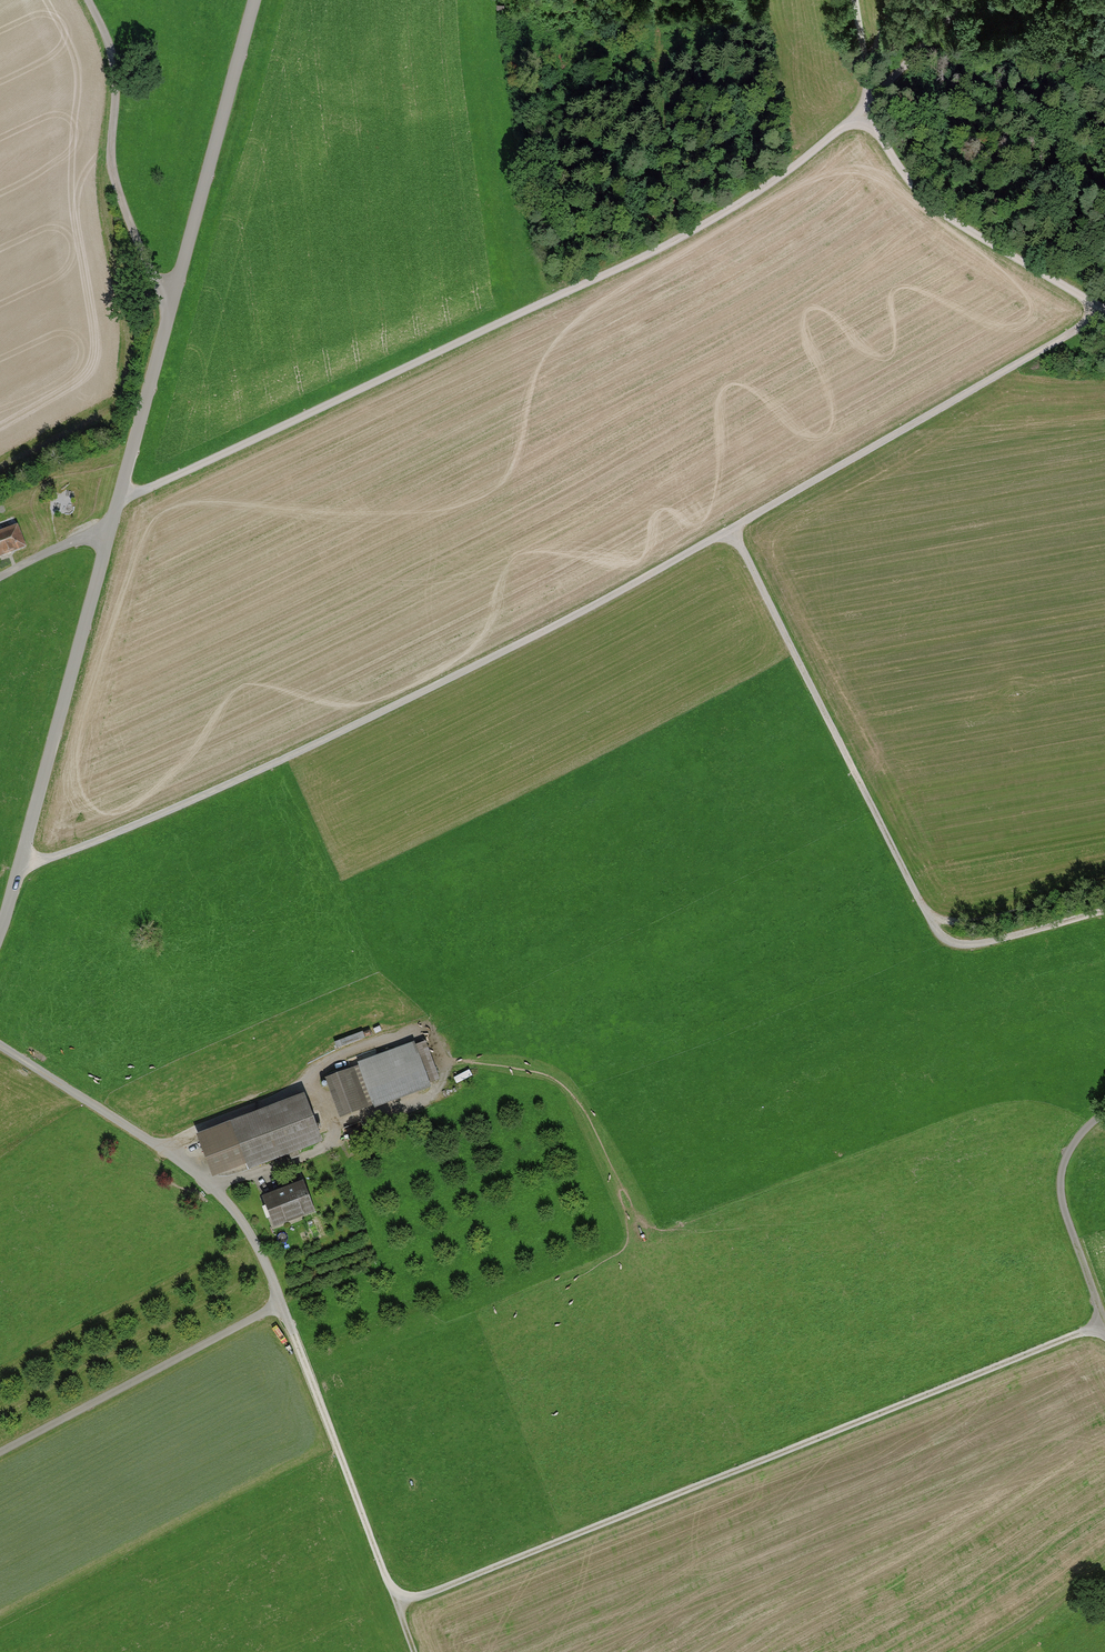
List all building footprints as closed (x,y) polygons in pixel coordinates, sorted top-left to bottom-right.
[(24,547),(17,527),(0,533),(0,556),(24,547)] [(413,1045),(357,1064),(373,1108),(429,1089),(413,1045)] [(368,1109),(353,1067),(325,1077),(339,1119),(368,1109)] [(321,1144),(300,1093),(194,1136),(211,1179),(243,1167),(246,1174),(321,1144)] [(317,1212),(305,1184),(260,1202),(271,1230),(317,1212)]
